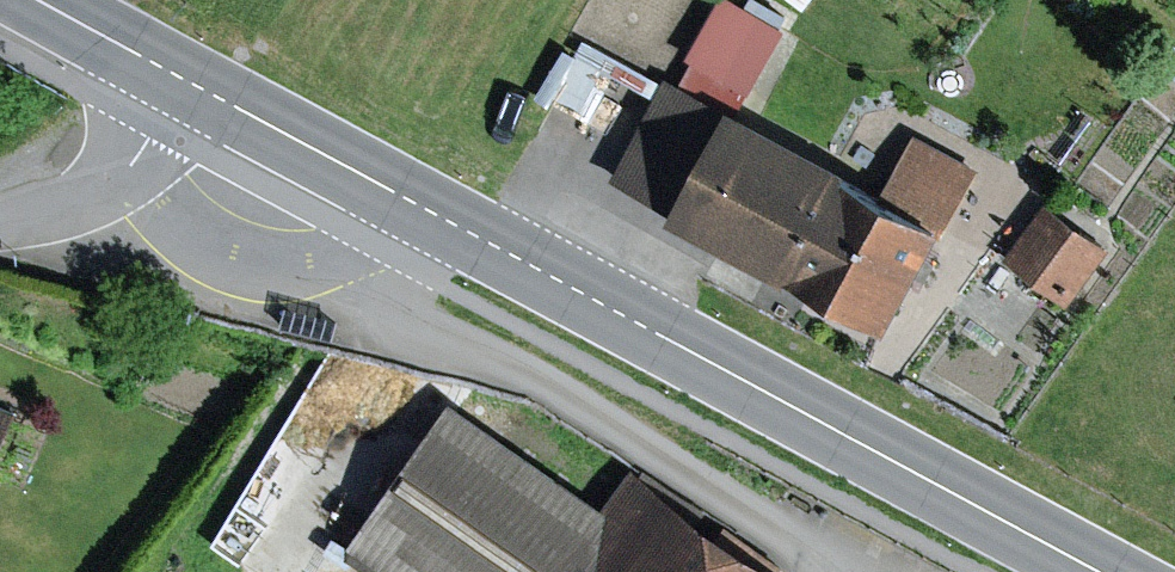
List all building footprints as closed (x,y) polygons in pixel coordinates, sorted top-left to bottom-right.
[(736,0),(720,0),(676,83),(668,79),(615,178),(676,210),(671,220),(895,338),(986,168),(913,130),(885,183),(747,109),(790,28),(736,0)] [(806,9),(813,0),(793,0),(806,9)] [(1111,249),(1047,203),(1006,260),(1069,306),(1111,249)] [(18,406),(0,398),(0,449),(18,406)] [(453,401),(352,546),(390,571),(782,571),(632,469),(606,507),(453,401)]
